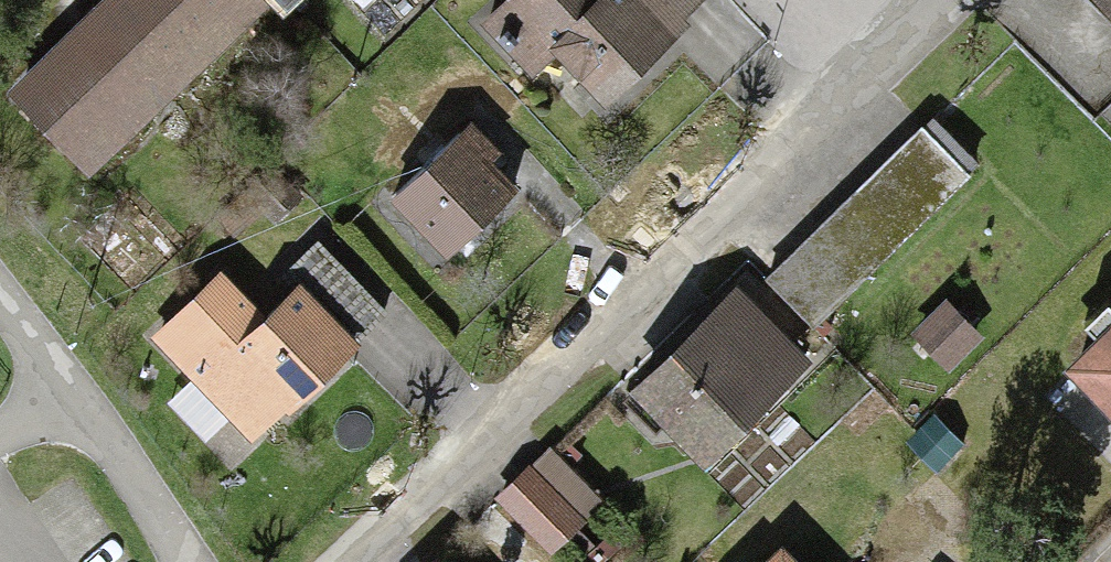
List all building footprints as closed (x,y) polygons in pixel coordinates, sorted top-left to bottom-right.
[(271,11),(261,0),(100,0),(96,4),(5,90),(92,181),(271,11)] [(271,11),(283,0),(261,0),(271,11)] [(482,17),(519,53),(570,0),(499,0),(482,17)] [(547,51),(606,109),(709,4),(705,0),(597,0),(547,51)] [(1110,33),(1110,0),(1081,0),(1110,33)] [(919,129),(760,277),(801,320),(960,172),(919,129)] [(456,135),(393,197),(449,254),(513,192),(456,135)] [(290,294),(227,349),(281,412),(345,357),(290,294)] [(635,393),(707,464),(801,370),(729,298),(635,393)] [(1064,373),(1110,421),(1110,327),(1064,373)] [(492,510),(542,561),(544,561),(577,531),(526,478),(492,510)]
